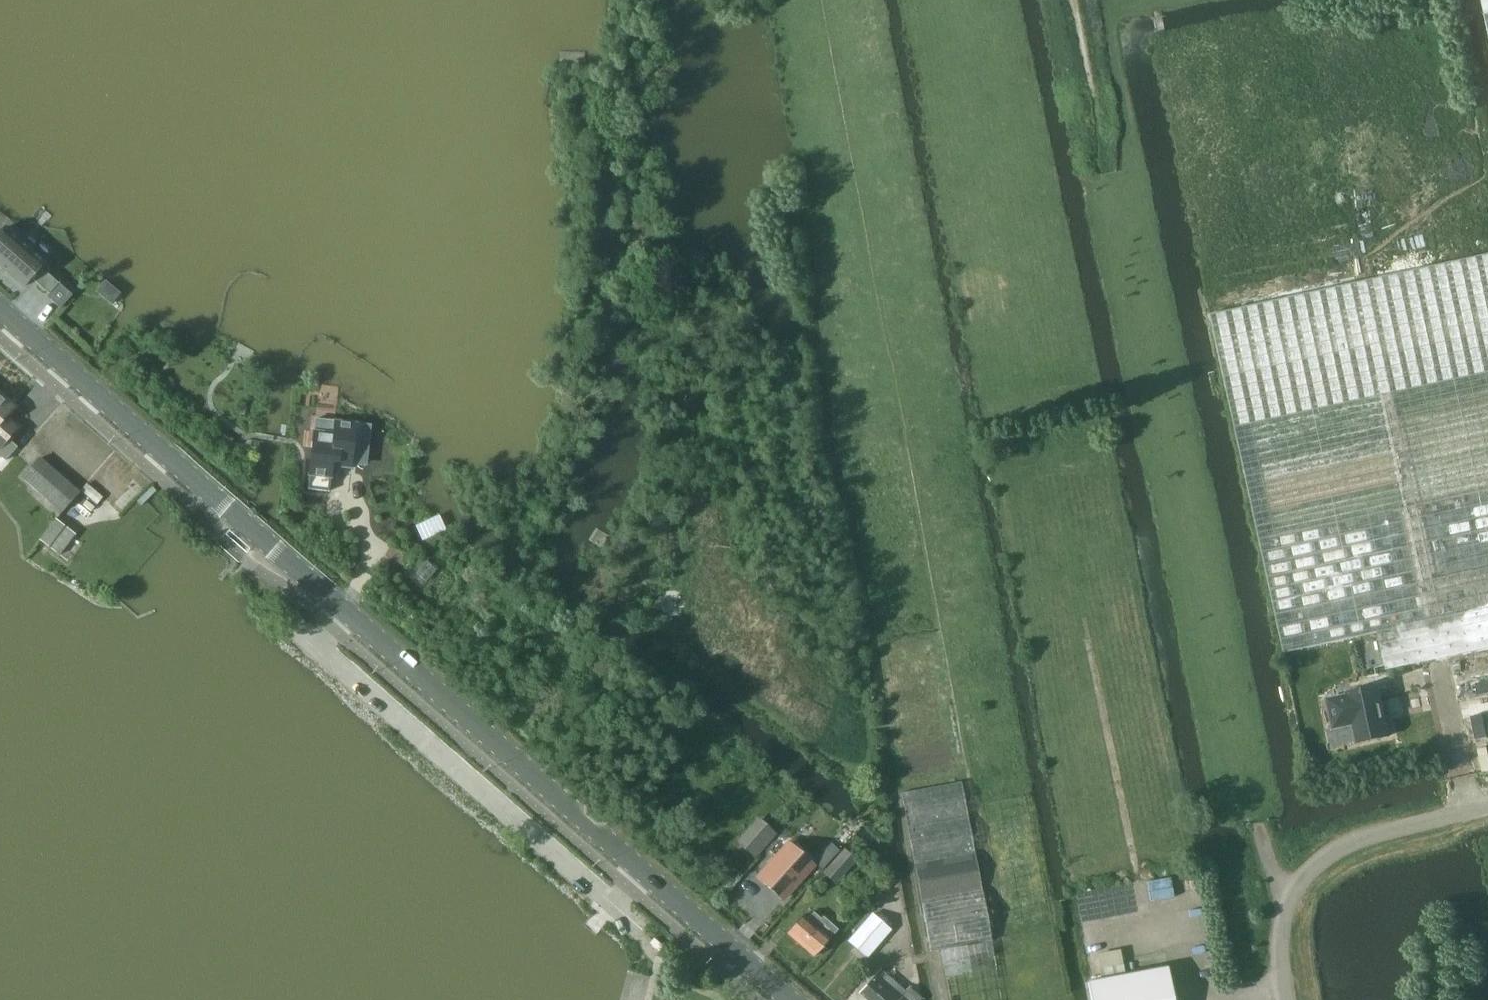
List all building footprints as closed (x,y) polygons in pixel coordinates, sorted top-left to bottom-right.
[(0,235),(0,267),(24,288),(32,279),(50,295),(59,284),(41,268),(46,263),(7,228),(0,235)] [(1213,315),(1228,390),(1285,654),(1379,634),(1386,671),(1487,648),(1487,256),(1213,315)] [(4,462),(16,448),(6,440),(17,427),(5,416),(15,406),(0,393),(0,459),(4,462)] [(351,468),(356,422),(335,420),(334,432),(315,431),(308,488),(329,490),(331,466),(351,468)] [(62,511),(79,492),(40,458),(23,477),(62,511)] [(74,533),(64,526),(55,519),(40,540),(49,548),(59,554),(74,533)] [(1390,736),(1380,686),(1345,693),(1345,695),(1328,698),(1334,728),(1354,724),(1358,742),(1390,736)] [(992,942),(981,890),(975,854),(960,782),(901,793),(914,865),(921,902),(931,953),(941,951),(950,999),(1002,999),(992,942)] [(846,849),(824,873),(835,882),(856,858),(846,849)] [(741,896),(766,917),(795,884),(770,863),(741,896)] [(800,918),(787,933),(814,956),(830,938),(829,938),(838,928),(823,915),(821,917),(813,910),(807,917),(804,914),(800,918)] [(867,959),(890,931),(872,915),(848,942),(867,959)] [(1167,967),(1088,982),(1091,999),(1174,999),(1167,967)] [(896,983),(881,969),(859,993),(867,999),(921,999),(923,999),(909,987),(905,991),(896,983)]
